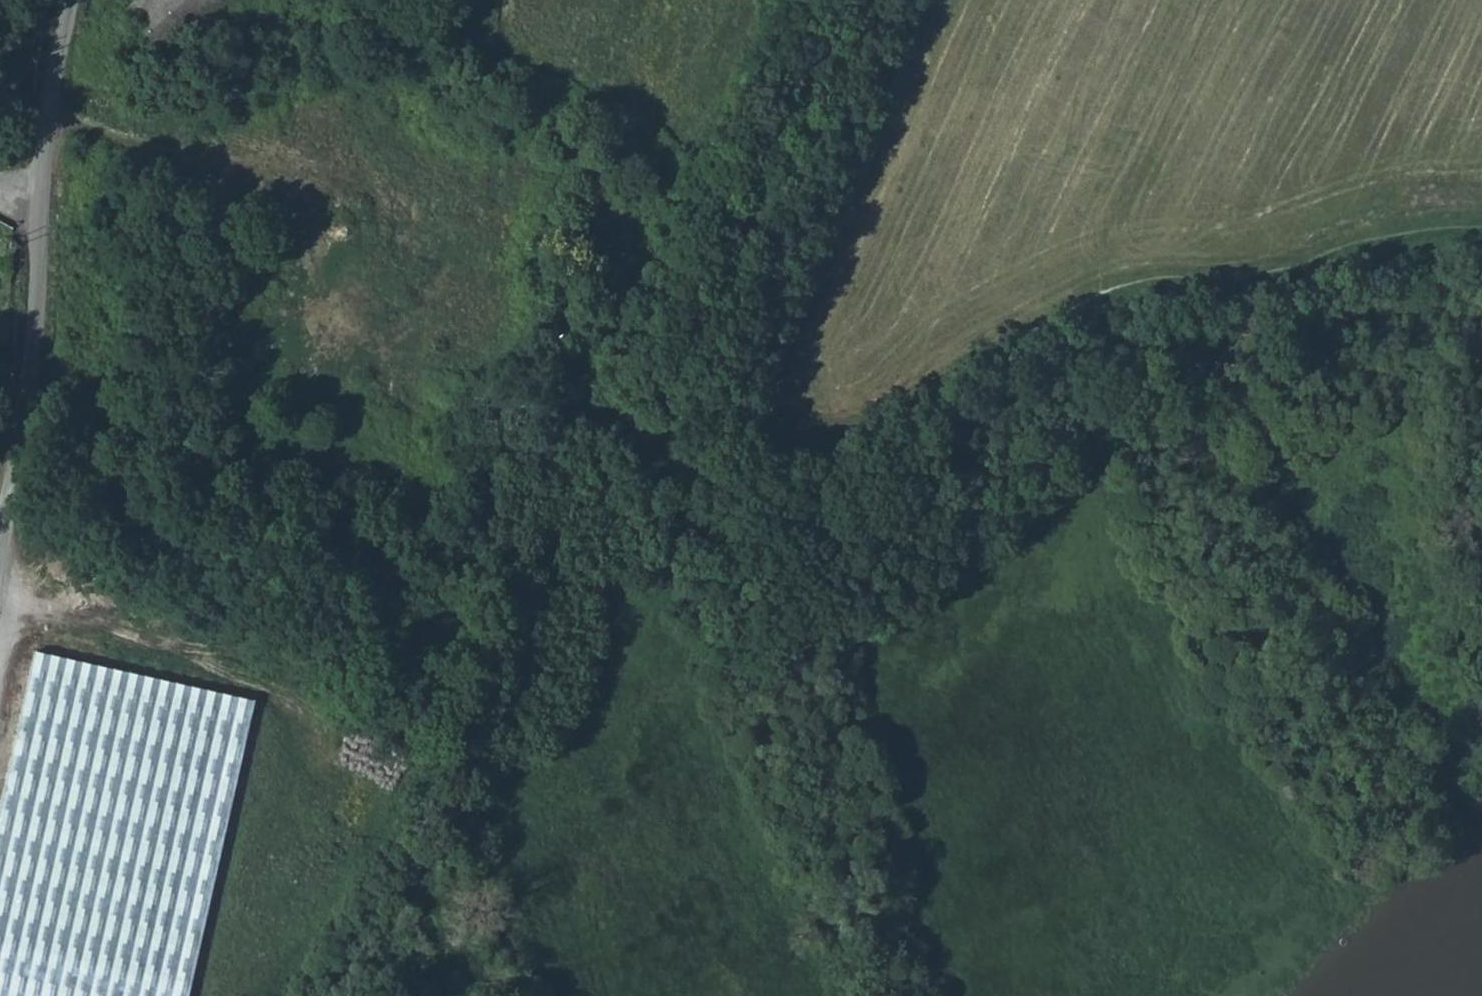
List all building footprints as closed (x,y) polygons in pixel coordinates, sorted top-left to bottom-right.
[(106,25),(146,71),(229,0),(135,0),(106,25)] [(0,816),(0,995),(187,995),(253,706),(36,656),(0,816)]
